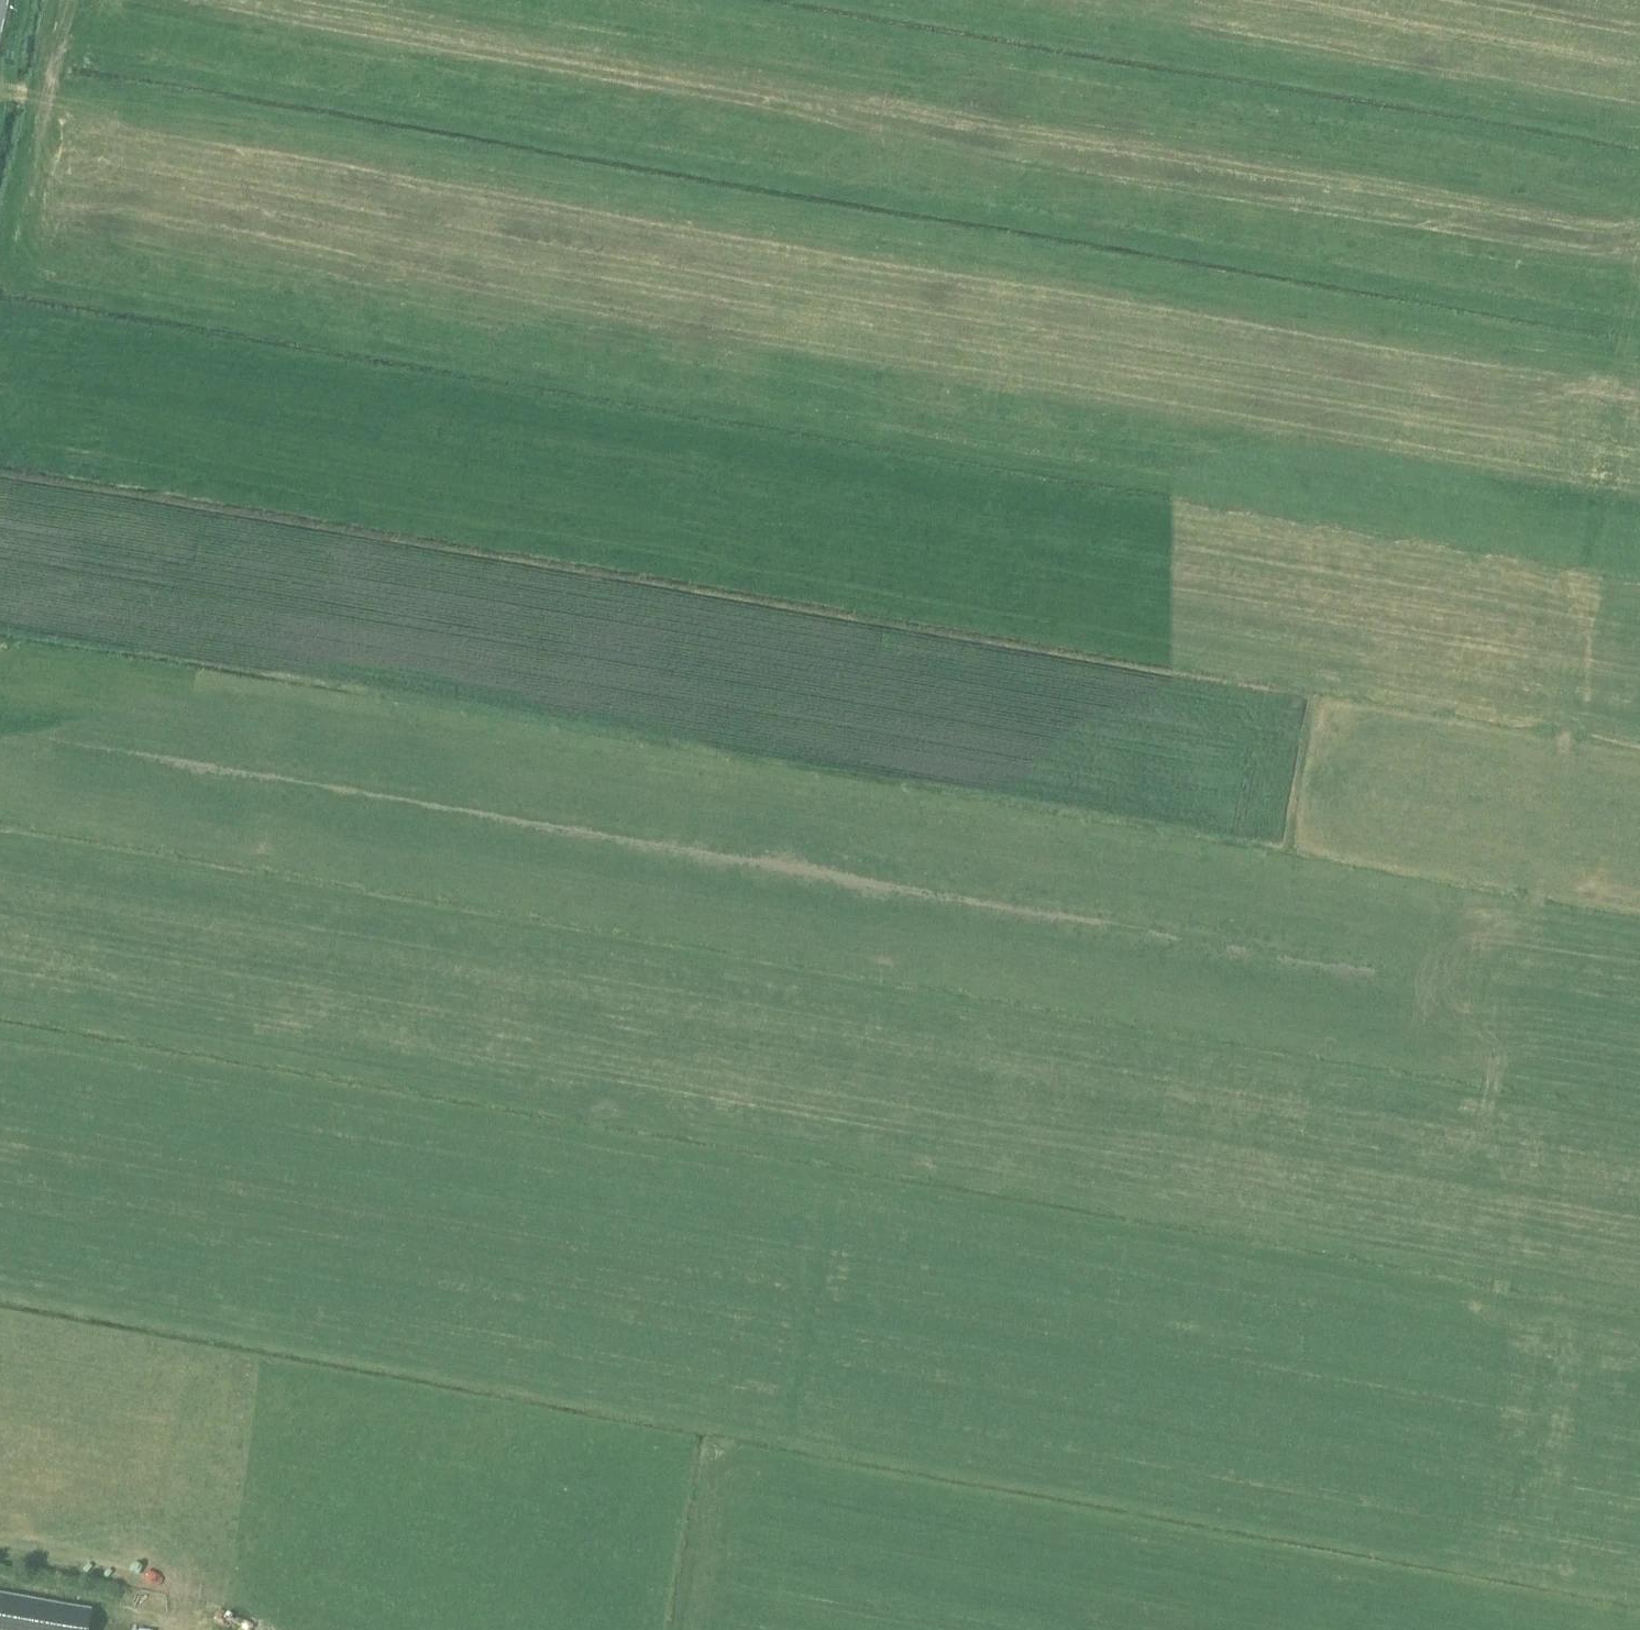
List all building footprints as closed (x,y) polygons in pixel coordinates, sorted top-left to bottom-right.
[(90,1615),(0,1599),(0,1629),(87,1629),(90,1615)]
